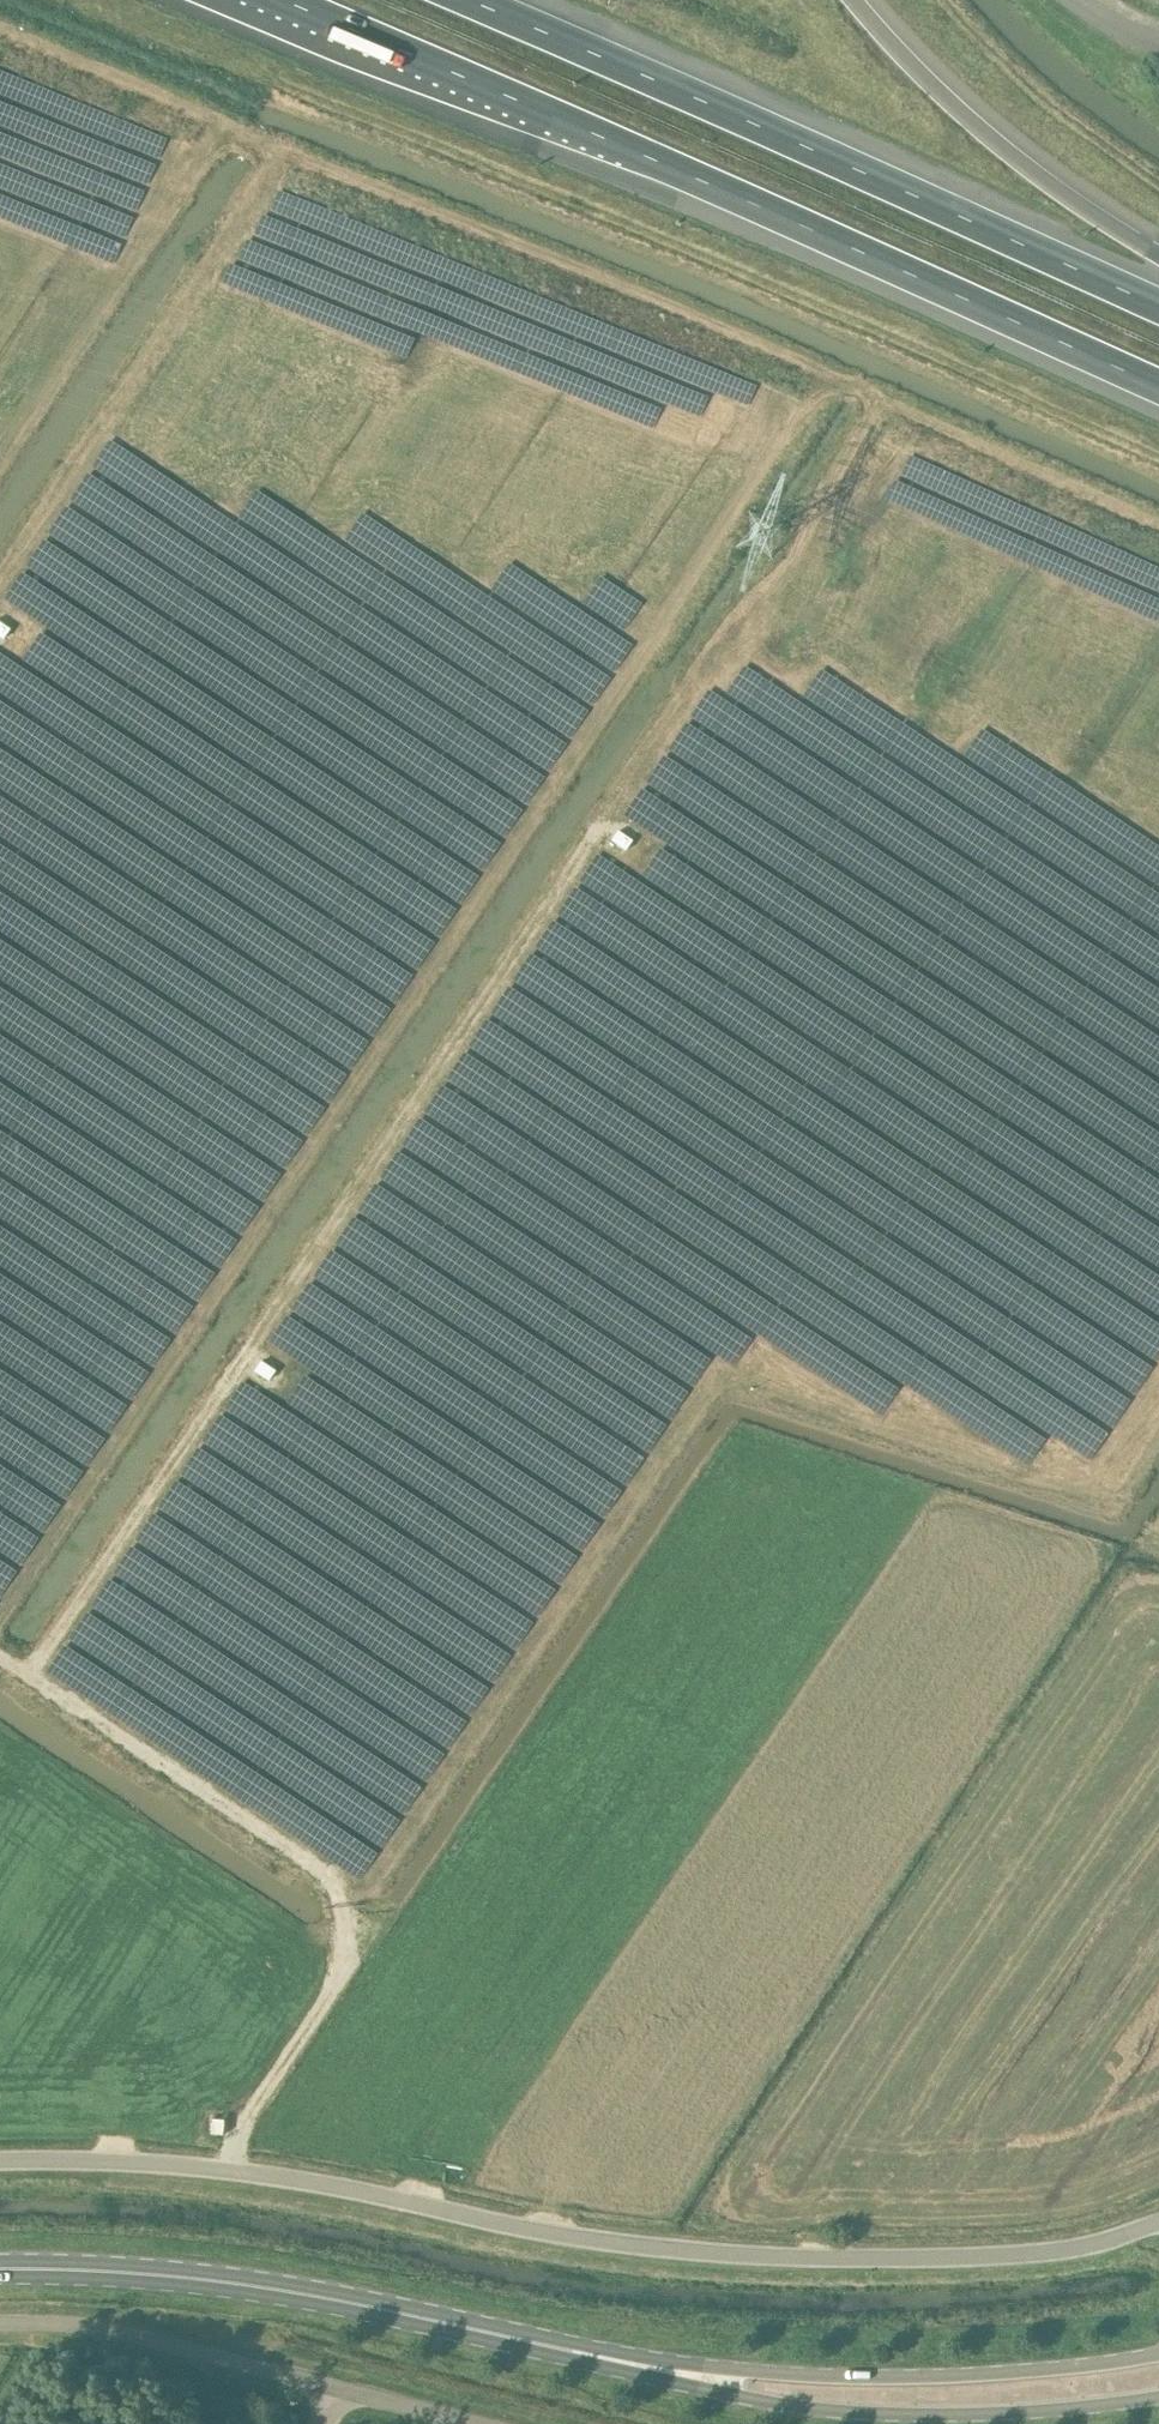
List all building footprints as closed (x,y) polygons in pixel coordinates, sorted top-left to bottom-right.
[(10,641),(16,632),(0,620),(0,634),(10,641)] [(631,851),(637,841),(612,826),(606,836),(631,851)] [(253,1370),(278,1385),(284,1375),(259,1360),(253,1370)] [(223,2120),(211,2119),(211,2131),(223,2131),(223,2120)]
